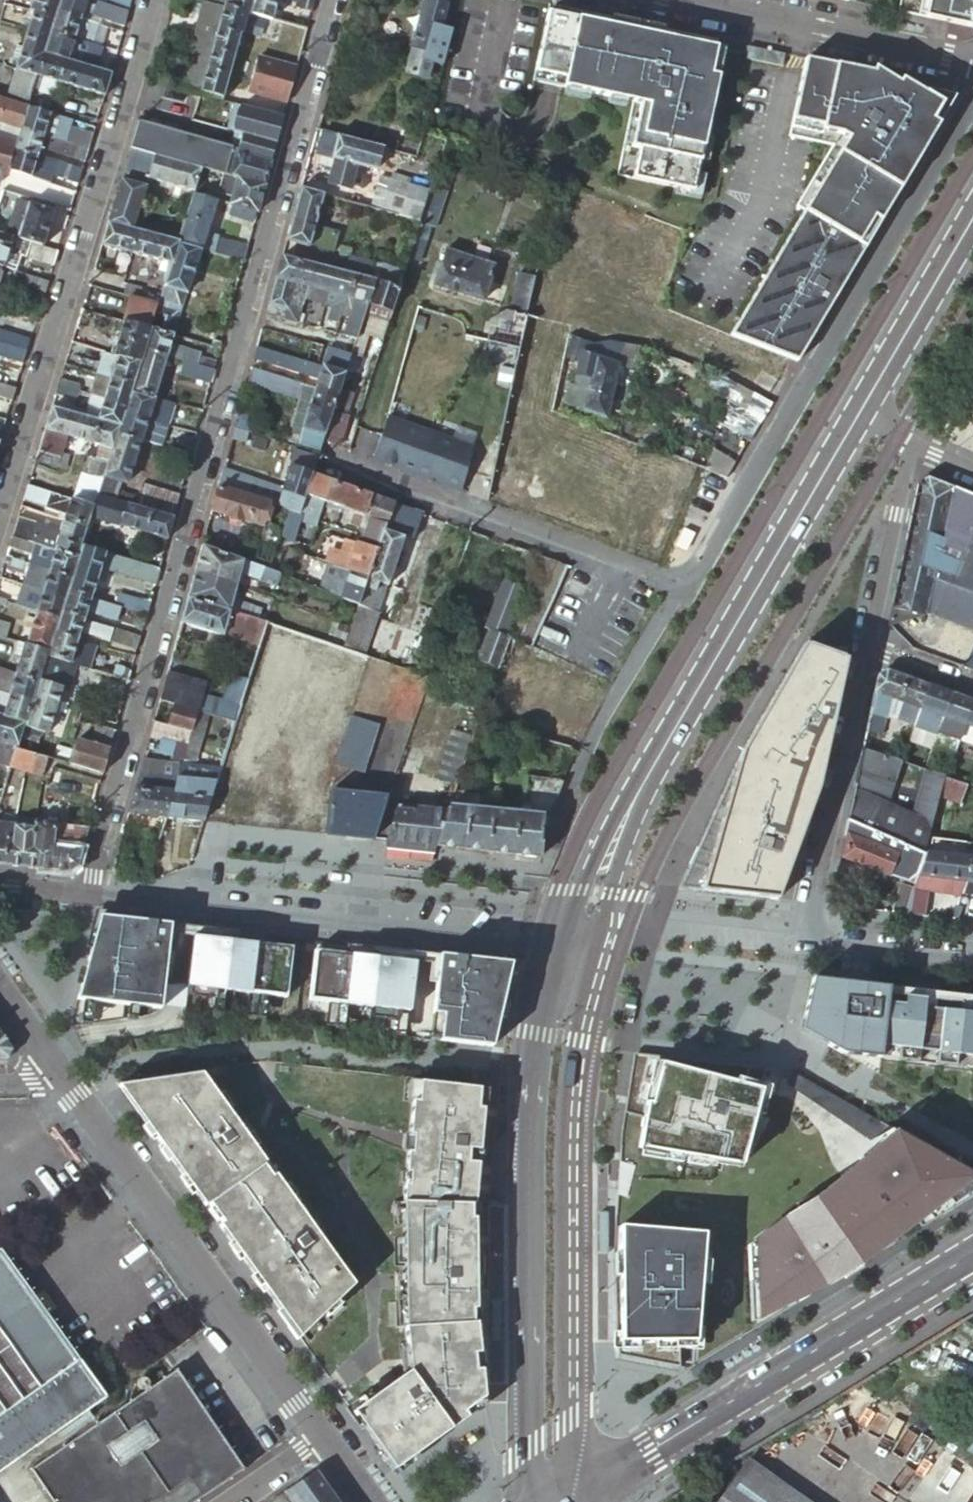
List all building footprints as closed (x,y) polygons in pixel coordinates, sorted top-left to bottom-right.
[(33,9),(54,15),(56,9),(59,0),(32,0),(29,8),(33,9)] [(56,9),(79,16),(81,11),(124,25),(128,9),(99,0),(59,0),(56,9)] [(128,9),(130,0),(99,0),(128,9)] [(196,42),(237,53),(249,11),(227,5),(206,0),(204,0),(198,20),(202,21),(196,42)] [(227,5),(249,11),(252,0),(229,0),(227,5)] [(249,11),(271,17),(275,0),(252,0),(249,11)] [(311,8),(312,2),(306,0),(295,0),(294,3),(300,4),(299,5),(311,8)] [(441,64),(447,38),(437,35),(446,0),(424,0),(421,10),(420,10),(403,70),(425,76),(430,62),(441,64)] [(972,28),(972,0),(896,0),(893,12),(972,29),(972,28)] [(33,9),(27,28),(49,34),(50,29),(54,15),(33,9)] [(54,15),(50,29),(74,36),(92,42),(98,23),(79,16),(56,9),(54,15)] [(546,10),(532,71),(562,78),(560,86),(562,87),(587,92),(606,96),(623,100),(637,103),(633,119),(628,144),(627,147),(635,148),(628,178),(672,188),(689,192),(694,173),(697,160),(702,135),(715,76),(708,75),(714,48),(660,36),(608,24),(546,10)] [(609,18),(608,24),(660,36),(661,29),(609,18)] [(92,42),(101,44),(106,25),(98,23),(92,42)] [(27,28),(21,46),(43,53),(44,51),(49,34),(27,28)] [(49,34),(44,51),(65,57),(67,58),(74,36),(50,29),(49,34)] [(67,58),(94,66),(101,44),(92,42),(74,36),(67,58)] [(190,40),(177,86),(199,92),(200,88),(226,95),(237,53),(196,42),(190,40)] [(781,55),(745,45),(742,58),(779,67),(781,55)] [(7,90),(28,97),(32,86),(35,74),(37,74),(43,53),(21,46),(7,90)] [(722,50),(714,48),(708,75),(715,76),(722,50)] [(43,53),(37,74),(41,75),(57,80),(65,57),(44,51),(43,53)] [(295,64),(257,54),(248,89),(286,99),(295,64)] [(57,80),(103,94),(110,71),(94,66),(67,58),(65,57),(57,80)] [(869,73),(802,59),(783,136),(826,145),(790,206),(799,210),(728,335),(795,363),(944,107),(921,93),(897,79),(895,83),(870,68),(869,73)] [(560,86),(562,78),(532,71),(530,79),(560,86)] [(41,75),(37,74),(35,74),(32,86),(37,87),(41,75)] [(587,92),(562,87),(561,93),(586,99),(587,92)] [(923,90),(921,93),(944,107),(951,96),(923,90)] [(20,128),(21,126),(27,104),(0,96),(0,121),(20,128)] [(623,100),(606,96),(604,103),(621,107),(623,100)] [(282,114),(234,101),(227,127),(235,129),(231,145),(139,119),(130,146),(201,166),(209,168),(220,171),(235,175),(262,183),(282,114)] [(21,126),(88,146),(92,132),(69,126),(71,118),(27,104),(21,126)] [(628,144),(633,119),(627,118),(621,142),(628,144)] [(389,121),(382,144),(416,154),(422,130),(389,121)] [(15,146),(14,149),(35,156),(36,154),(39,146),(84,159),(88,146),(21,126),(20,128),(15,146)] [(374,168),(380,144),(321,128),(314,151),(319,152),(337,157),(334,166),(330,182),(348,186),(354,162),(374,168)] [(702,135),(697,160),(704,162),(709,137),(702,135)] [(462,141),(448,136),(429,190),(418,220),(418,221),(432,225),(462,141)] [(0,142),(0,171),(6,173),(7,168),(14,149),(15,146),(0,142)] [(201,166),(130,146),(127,157),(151,163),(147,177),(194,190),(195,187),(197,178),(201,166)] [(61,176),(77,181),(81,167),(36,154),(35,156),(14,149),(7,168),(58,185),(61,176)] [(337,157),(319,152),(317,162),(334,166),(337,157)] [(151,163),(127,157),(123,170),(147,177),(151,163)] [(209,168),(201,166),(197,178),(205,181),(209,168)] [(230,193),(235,175),(220,171),(215,189),(230,193)] [(689,192),(672,188),(670,195),(695,200),(700,175),(694,173),(689,192)] [(418,220),(429,190),(378,174),(369,205),(418,220)] [(255,210),(262,183),(235,175),(230,193),(227,202),(228,202),(255,210)] [(144,185),(120,178),(114,200),(137,207),(144,185)] [(330,194),(298,185),(289,216),(312,223),(319,199),(328,202),(330,194)] [(41,244),(54,203),(18,192),(5,233),(41,244)] [(206,223),(214,198),(201,195),(193,192),(185,217),(206,223)] [(114,200),(107,221),(130,228),(137,207),(114,200)] [(252,220),(255,210),(228,202),(226,213),(252,220)] [(137,207),(130,228),(136,230),(156,236),(176,242),(176,240),(177,240),(184,219),(137,207)] [(312,223),(289,216),(283,238),(306,245),(312,223)] [(206,223),(185,217),(184,219),(177,240),(199,246),(242,258),(246,242),(216,234),(216,233),(204,230),(206,223)] [(107,221),(100,243),(129,252),(136,230),(130,228),(107,221)] [(407,254),(402,268),(415,272),(432,225),(418,221),(407,254)] [(136,230),(129,252),(149,258),(156,236),(136,230)] [(1,265),(12,268),(16,253),(32,257),(52,264),(56,249),(41,244),(5,233),(0,231),(0,264),(1,265)] [(169,264),(176,242),(156,236),(149,258),(168,264),(169,264)] [(176,240),(176,242),(169,264),(168,264),(157,298),(155,304),(148,325),(171,332),(199,246),(177,240),(176,240)] [(445,245),(432,281),(480,297),(492,262),(445,245)] [(313,262),(279,253),(263,312),(294,321),(301,297),(305,285),(307,286),(313,262)] [(373,278),(395,285),(402,268),(381,262),(370,259),(365,276),(373,278)] [(333,267),(313,262),(307,286),(305,285),(301,297),(323,303),(333,267)] [(1,265),(0,266),(0,286),(7,288),(10,278),(13,269),(12,268),(1,265)] [(345,296),(352,273),(333,267),(323,303),(329,305),(325,319),(336,322),(339,313),(345,296)] [(13,269),(10,278),(44,289),(47,279),(13,269)] [(504,309),(489,318),(484,339),(516,347),(531,274),(517,269),(508,310),(504,309)] [(360,317),(373,278),(365,276),(352,273),(345,296),(352,297),(346,316),(340,334),(354,337),(359,322),(360,317)] [(397,285),(395,285),(373,278),(360,317),(367,319),(369,313),(387,318),(397,285)] [(131,285),(128,291),(138,294),(140,287),(131,285)] [(155,304),(157,298),(147,295),(145,301),(155,304)] [(128,296),(120,320),(147,328),(148,325),(155,304),(145,301),(128,296)] [(352,297),(345,296),(339,313),(346,316),(352,297)] [(10,302),(8,311),(28,318),(29,314),(31,308),(28,307),(22,305),(10,302)] [(29,314),(35,317),(37,310),(31,308),(29,314)] [(384,329),(387,318),(369,313),(367,319),(360,317),(359,322),(368,324),(384,329)] [(120,320),(115,337),(142,345),(147,328),(120,320)] [(360,350),(368,324),(359,322),(354,337),(351,346),(360,350)] [(147,328),(142,345),(164,352),(181,357),(212,366),(214,359),(197,354),(198,350),(168,340),(171,332),(148,325),(147,328)] [(4,341),(26,347),(29,336),(0,327),(0,339),(4,341)] [(310,341),(289,335),(283,353),(305,360),(310,341)] [(142,345),(115,337),(110,351),(109,352),(137,361),(142,345)] [(217,346),(219,339),(213,337),(211,344),(217,346)] [(22,361),(26,347),(4,341),(0,352),(0,354),(22,361)] [(320,344),(310,341),(305,360),(315,363),(320,344)] [(591,349),(592,345),(579,341),(575,352),(578,353),(568,404),(602,417),(613,364),(600,360),(601,356),(594,353),(595,351),(591,349)] [(346,363),(349,352),(330,346),(324,366),(315,363),(305,360),(254,344),(251,356),(315,376),(313,385),(337,392),(342,375),(346,363)] [(164,352),(142,345),(137,361),(130,382),(128,387),(151,394),(156,379),(164,352)] [(360,349),(360,350),(351,346),(349,352),(346,363),(354,365),(355,366),(360,349)] [(109,352),(110,351),(105,349),(97,372),(130,382),(137,361),(109,352)] [(212,366),(181,357),(177,370),(208,380),(212,366)] [(659,373),(663,361),(658,360),(655,371),(659,373)] [(350,378),(354,365),(346,363),(342,375),(350,378)] [(331,409),(337,392),(313,385),(248,365),(244,380),(298,396),(308,399),(295,442),(318,449),(321,440),(331,409)] [(123,403),(128,387),(130,382),(97,372),(91,393),(123,403)] [(350,378),(342,375),(337,392),(331,409),(346,413),(357,380),(350,378)] [(59,376),(54,393),(74,399),(76,398),(80,386),(79,382),(59,376)] [(167,383),(156,379),(151,394),(163,397),(167,383)] [(10,399),(14,387),(0,383),(0,396),(10,399)] [(771,402),(737,386),(716,421),(749,441),(771,402)] [(144,416),(151,394),(128,387),(123,403),(121,409),(144,416)] [(117,423),(121,409),(123,403),(91,393),(84,414),(97,418),(117,423)] [(308,399),(298,396),(284,439),(295,442),(308,399)] [(50,404),(34,458),(54,464),(64,433),(71,410),(50,404)] [(137,437),(144,416),(121,409),(117,423),(114,430),(137,437)] [(321,440),(337,445),(348,414),(346,413),(331,409),(321,440)] [(90,440),(97,418),(84,414),(71,410),(64,433),(90,440)] [(249,415),(235,411),(231,426),(245,430),(249,415)] [(387,415),(371,457),(414,473),(428,430),(387,415)] [(164,422),(144,416),(137,437),(158,443),(164,422)] [(90,440),(109,446),(114,430),(117,423),(97,418),(90,440)] [(242,440),(245,430),(231,426),(227,442),(235,444),(236,439),(242,440)] [(99,476),(95,491),(113,496),(116,487),(119,479),(123,480),(137,437),(114,430),(109,446),(105,459),(99,476)] [(475,447),(428,430),(414,473),(460,490),(475,447)] [(311,472),(316,457),(292,449),(280,488),(263,483),(259,499),(269,502),(275,504),(274,507),(278,508),(284,510),(289,512),(295,514),(297,515),(304,493),(311,472)] [(89,454),(83,472),(99,476),(105,459),(89,454)] [(513,500),(523,471),(497,462),(486,491),(513,500)] [(74,497),(91,502),(95,491),(99,476),(83,472),(74,497)] [(331,479),(311,472),(304,493),(324,500),(331,479)] [(116,487),(113,496),(171,513),(178,490),(141,479),(136,493),(116,487)] [(343,506),(350,486),(331,479),(324,500),(343,506)] [(886,623),(895,627),(914,621),(915,614),(927,617),(934,580),(950,583),(942,603),(945,604),(946,611),(955,615),(960,611),(972,617),(972,499),(925,479),(915,486),(886,623)] [(23,495),(45,502),(49,489),(27,482),(23,495)] [(259,499),(214,485),(208,507),(227,513),(226,518),(228,521),(233,523),(236,521),(237,517),(261,525),(263,520),(269,502),(259,499)] [(361,515),(369,492),(350,486),(343,506),(353,510),(350,518),(355,520),(354,523),(358,524),(362,515),(361,515)] [(63,517),(84,524),(87,516),(91,502),(74,497),(49,489),(45,502),(45,504),(65,510),(63,517)] [(113,496),(95,491),(91,502),(87,516),(165,536),(171,513),(113,496)] [(383,528),(393,501),(369,492),(361,515),(362,515),(358,524),(357,527),(370,531),(365,544),(375,547),(381,528),(383,528)] [(374,609),(401,535),(394,533),(403,505),(393,501),(383,528),(381,528),(375,547),(366,574),(356,603),(374,609)] [(401,535),(411,508),(403,505),(394,533),(401,535)] [(284,510),(278,508),(273,522),(280,524),(284,510)] [(420,511),(411,508),(401,535),(409,538),(420,511)] [(286,539),(295,514),(289,512),(281,538),(286,539)] [(54,546),(75,553),(78,544),(84,524),(63,517),(60,526),(17,514),(11,533),(35,541),(54,546)] [(263,520),(261,525),(257,538),(268,541),(272,527),(263,520)] [(11,533),(7,546),(32,552),(35,541),(11,533)] [(331,551),(328,562),(366,574),(375,547),(365,544),(346,538),(340,554),(331,551)] [(32,552),(29,560),(48,566),(54,546),(35,541),(32,552)] [(198,542),(192,565),(213,573),(211,580),(232,589),(237,571),(271,584),(276,572),(198,542)] [(70,568),(96,575),(99,566),(116,570),(120,555),(78,544),(75,553),(70,568)] [(48,566),(69,573),(70,568),(75,553),(54,546),(48,566)] [(525,576),(535,553),(521,548),(512,571),(525,576)] [(564,564),(535,553),(525,576),(534,580),(508,636),(528,644),(529,646),(564,564)] [(120,555),(116,570),(152,579),(156,565),(120,555)] [(24,559),(17,580),(41,588),(48,566),(29,560),(24,559)] [(328,562),(318,588),(337,595),(337,596),(356,603),(366,574),(328,562)] [(192,565),(184,595),(246,616),(248,609),(240,607),(242,601),(230,597),(232,589),(211,580),(213,573),(192,565)] [(48,566),(41,588),(62,594),(64,589),(69,573),(48,566)] [(69,573),(64,589),(89,596),(96,575),(70,568),(69,573)] [(27,606),(35,608),(56,614),(57,611),(62,594),(41,588),(17,580),(0,575),(0,591),(17,596),(15,602),(27,606)] [(508,636),(504,633),(522,586),(502,578),(484,625),(489,627),(465,689),(481,694),(484,687),(489,675),(492,665),(496,666),(497,664),(502,652),(508,636)] [(62,594),(57,611),(82,617),(85,608),(112,615),(116,603),(112,602),(89,596),(64,589),(62,594)] [(116,603),(144,610),(147,598),(140,596),(140,599),(115,592),(112,602),(116,603)] [(246,616),(184,595),(177,620),(217,633),(218,631),(253,642),(260,621),(246,616)] [(382,619),(369,656),(410,670),(431,609),(417,603),(409,628),(382,619)] [(23,641),(24,641),(35,608),(27,606),(17,639),(23,641)] [(24,641),(46,648),(51,630),(56,614),(35,608),(24,641)] [(56,614),(51,630),(76,637),(82,617),(57,611),(56,614)] [(5,635),(10,622),(0,618),(0,634),(5,635)] [(100,637),(134,647),(138,632),(104,623),(100,637)] [(44,653),(68,660),(76,637),(51,630),(46,648),(44,653)] [(72,661),(87,666),(94,642),(76,637),(68,660),(72,661)] [(14,650),(19,651),(23,641),(17,639),(14,650)] [(13,671),(36,678),(44,653),(46,648),(24,641),(23,641),(19,651),(13,671)] [(741,741),(675,887),(789,900),(796,866),(842,658),(802,645),(741,741)] [(30,698),(29,699),(52,706),(60,683),(65,685),(72,661),(68,660),(44,653),(36,678),(30,698)] [(115,663),(112,673),(125,677),(128,667),(115,663)] [(0,666),(0,677),(10,680),(13,671),(0,666)] [(203,681),(163,669),(155,698),(169,701),(194,709),(196,709),(201,691),(200,691),(203,681)] [(30,698),(36,678),(13,671),(10,680),(0,677),(0,690),(7,692),(7,691),(30,698)] [(898,763),(907,739),(901,736),(898,742),(881,736),(887,700),(901,704),(895,719),(911,725),(925,687),(882,671),(874,677),(858,749),(898,763)] [(230,718),(243,677),(230,673),(223,697),(201,691),(196,709),(205,711),(224,717),(230,718)] [(948,695),(925,687),(911,725),(934,733),(948,695)] [(3,711),(24,716),(29,699),(30,698),(7,691),(7,692),(0,690),(0,710),(3,711)] [(969,703),(948,695),(934,733),(946,737),(951,722),(960,726),(969,703)] [(15,745),(31,750),(32,750),(35,739),(37,739),(40,728),(45,729),(52,706),(29,699),(24,716),(15,745)] [(194,709),(169,701),(163,722),(188,729),(194,709)] [(969,703),(960,726),(971,729),(964,745),(972,748),(972,704),(969,703)] [(162,815),(200,818),(216,765),(189,763),(205,711),(196,709),(194,709),(188,729),(184,743),(176,769),(162,815)] [(9,764),(15,745),(24,716),(3,711),(0,721),(0,761),(9,764)] [(352,716),(339,763),(366,771),(379,724),(352,716)] [(230,718),(224,717),(222,724),(228,726),(230,718)] [(163,722),(149,719),(145,736),(157,736),(162,736),(178,741),(184,743),(188,729),(163,722)] [(66,760),(100,770),(112,727),(95,723),(89,742),(72,737),(66,760)] [(450,725),(435,774),(456,781),(471,731),(450,725)] [(162,736),(157,736),(154,751),(173,756),(178,741),(162,736)] [(169,767),(176,769),(184,743),(178,741),(173,756),(171,763),(162,765),(159,773),(167,775),(169,767)] [(500,750),(501,743),(491,741),(489,748),(500,750)] [(519,753),(520,745),(510,744),(509,751),(519,753)] [(15,745),(9,764),(25,768),(31,750),(15,745)] [(858,749),(849,788),(884,805),(898,763),(858,749)] [(25,768),(41,773),(46,754),(32,750),(31,750),(25,768)] [(948,760),(944,772),(958,777),(963,765),(948,760)] [(124,811),(162,815),(176,769),(169,767),(167,775),(159,773),(135,771),(124,811)] [(500,806),(518,808),(522,774),(504,771),(500,806)] [(540,810),(545,811),(559,775),(522,771),(522,774),(518,808),(540,810)] [(915,851),(920,853),(940,777),(922,771),(910,817),(884,805),(849,788),(843,818),(876,833),(915,851)] [(963,785),(944,779),(937,797),(955,804),(963,785)] [(345,834),(369,836),(383,796),(331,790),(327,832),(345,834)] [(469,802),(447,799),(444,809),(433,843),(449,845),(463,846),(469,802)] [(472,802),(469,802),(463,846),(476,848),(487,849),(492,805),(472,802)] [(501,851),(514,852),(518,808),(500,806),(492,805),(487,849),(501,851)] [(433,843),(444,809),(413,806),(412,810),(392,808),(383,838),(392,839),(433,843)] [(538,830),(540,810),(518,808),(514,852),(537,854),(540,830),(538,830)] [(75,864),(86,824),(34,818),(33,818),(32,824),(30,838),(36,839),(32,866),(65,870),(75,864)] [(870,845),(876,833),(843,818),(840,834),(844,836),(839,858),(885,877),(894,856),(870,845)] [(10,838),(12,822),(0,820),(0,837),(10,838)] [(32,866),(36,839),(30,838),(32,824),(12,822),(10,838),(0,837),(0,863),(32,866)] [(915,851),(876,833),(870,845),(894,856),(885,877),(901,883),(896,897),(906,901),(919,862),(912,859),(915,851)] [(432,851),(433,843),(392,839),(383,838),(382,845),(432,851)] [(922,854),(920,853),(915,851),(912,859),(919,862),(922,854)] [(906,901),(900,916),(920,918),(929,892),(934,893),(945,856),(922,854),(919,862),(906,901)] [(945,856),(934,893),(957,895),(962,882),(969,859),(945,856)] [(969,859),(962,882),(972,883),(972,860),(969,859)] [(962,882),(957,895),(972,897),(972,883),(962,882)] [(889,915),(900,916),(906,901),(896,897),(889,915)] [(960,909),(953,907),(948,922),(955,922),(960,909)] [(168,924),(97,916),(74,1001),(87,1002),(96,1003),(128,1006),(138,1006),(159,1008),(159,1005),(180,1007),(183,986),(161,984),(165,952),(168,924)] [(261,935),(168,924),(165,952),(173,953),(175,934),(188,936),(192,936),(192,934),(203,935),(203,938),(210,938),(211,936),(228,938),(228,940),(235,941),(235,939),(253,941),(252,943),(260,944),(261,935)] [(192,936),(188,936),(183,986),(202,988),(220,990),(235,992),(240,992),(262,995),(280,997),(283,997),(289,948),(260,944),(252,943),(235,941),(228,940),(210,938),(203,938),(192,936)] [(433,983),(436,955),(343,944),(342,954),(349,954),(349,952),(367,954),(367,956),(374,957),(374,955),(392,957),(391,959),(399,960),(399,958),(410,959),(410,961),(412,962),(427,963),(425,982),(433,983)] [(407,1011),(412,962),(410,961),(399,960),(391,959),(374,957),(367,956),(349,954),(342,954),(312,950),(306,1000),(326,1002),(344,1004),(359,1006),(364,1006),(386,1009),(404,1011),(407,1011)] [(507,963),(436,955),(433,983),(429,1013),(439,1015),(436,1040),(489,1046),(507,963)] [(809,978),(797,1030),(839,1053),(876,1058),(878,1046),(895,1048),(894,1060),(914,1062),(915,1050),(933,1052),(932,1064),(952,1066),(953,1055),(971,1057),(970,1068),(972,1069),(972,1009),(965,1008),(956,1007),(929,1004),(920,1002),(920,998),(883,994),(884,986),(809,978)] [(884,986),(883,994),(920,998),(920,1002),(929,1004),(930,999),(956,1002),(956,1007),(965,1008),(966,1003),(972,1004),(972,997),(884,986)] [(202,988),(199,1013),(217,1016),(220,990),(202,988)] [(280,997),(262,995),(259,1020),(277,1022),(280,997)] [(344,1004),(326,1002),(323,1028),(341,1030),(344,1004)] [(138,1006),(128,1006),(127,1019),(137,1020),(138,1006)] [(404,1011),(386,1009),(383,1034),(401,1037),(404,1011)] [(439,1015),(429,1013),(426,1039),(436,1040),(439,1015)] [(0,1034),(0,1060),(7,1059),(12,1050),(0,1034)] [(878,1046),(876,1058),(894,1060),(895,1048),(878,1046)] [(915,1050),(914,1062),(932,1064),(933,1052),(915,1050)] [(763,1068),(630,1053),(618,1136),(610,1259),(613,1327),(615,1355),(685,1368),(692,1337),(703,1295),(725,1213),(738,1163),(757,1090),(763,1068)] [(953,1055),(952,1066),(970,1068),(971,1057),(953,1055)] [(884,1126),(789,1071),(782,1084),(870,1134),(884,1126)] [(200,1073),(115,1086),(202,1207),(206,1204),(220,1223),(216,1226),(228,1243),(232,1240),(243,1256),(240,1258),(252,1275),(255,1273),(267,1288),(263,1291),(297,1337),(352,1285),(303,1218),(294,1205),(273,1175),(264,1163),(262,1160),(253,1147),(226,1109),(217,1097),(200,1073)] [(414,1102),(417,1082),(402,1080),(399,1100),(409,1101),(414,1102)] [(407,1370),(350,1411),(391,1469),(482,1403),(475,1335),(472,1336),(470,1322),(474,1322),(472,1204),(468,1204),(469,1189),(473,1190),(474,1180),(482,1089),(417,1082),(414,1102),(409,1101),(406,1135),(412,1135),(410,1153),(404,1152),(403,1172),(408,1172),(407,1185),(401,1184),(400,1203),(401,1227),(401,1240),(402,1265),(403,1302),(404,1327),(407,1370)] [(225,1091),(217,1097),(226,1109),(234,1103),(225,1091)] [(866,1146),(888,1132),(884,1126),(862,1139),(864,1143),(842,1156),(847,1163),(869,1150),(866,1146)] [(785,1200),(736,1224),(755,1318),(821,1286),(893,1242),(890,1239),(915,1220),(919,1226),(972,1194),(972,1176),(892,1130),(888,1132),(866,1146),(869,1150),(847,1163),(800,1192),(785,1200)] [(261,1141),(253,1147),(262,1160),(270,1154),(261,1141)] [(272,1157),(264,1163),(273,1175),(281,1170),(272,1157)] [(408,1172),(403,1172),(393,1171),(392,1183),(401,1184),(407,1185),(408,1172)] [(800,1192),(797,1186),(782,1194),(785,1200),(800,1192)] [(303,1199),(294,1205),(303,1218),(312,1212),(303,1199)] [(401,1227),(400,1203),(390,1203),(391,1228),(401,1227)] [(206,1204),(202,1207),(216,1226),(220,1223),(206,1204)] [(232,1240),(228,1243),(240,1258),(243,1256),(232,1240)] [(402,1265),(401,1240),(391,1240),(392,1265),(402,1265)] [(0,1256),(0,1467),(101,1398),(0,1256)] [(255,1273),(252,1275),(263,1291),(267,1288),(255,1273)] [(404,1327),(403,1302),(393,1302),(394,1327),(404,1327)] [(174,1369),(27,1466),(51,1501),(192,1501),(241,1469),(174,1369)] [(715,1501),(800,1501),(744,1462),(715,1501)] [(272,1497),(275,1501),(315,1501),(328,1493),(312,1471),(272,1497)] [(328,1493),(315,1501),(334,1501),(328,1493)]
